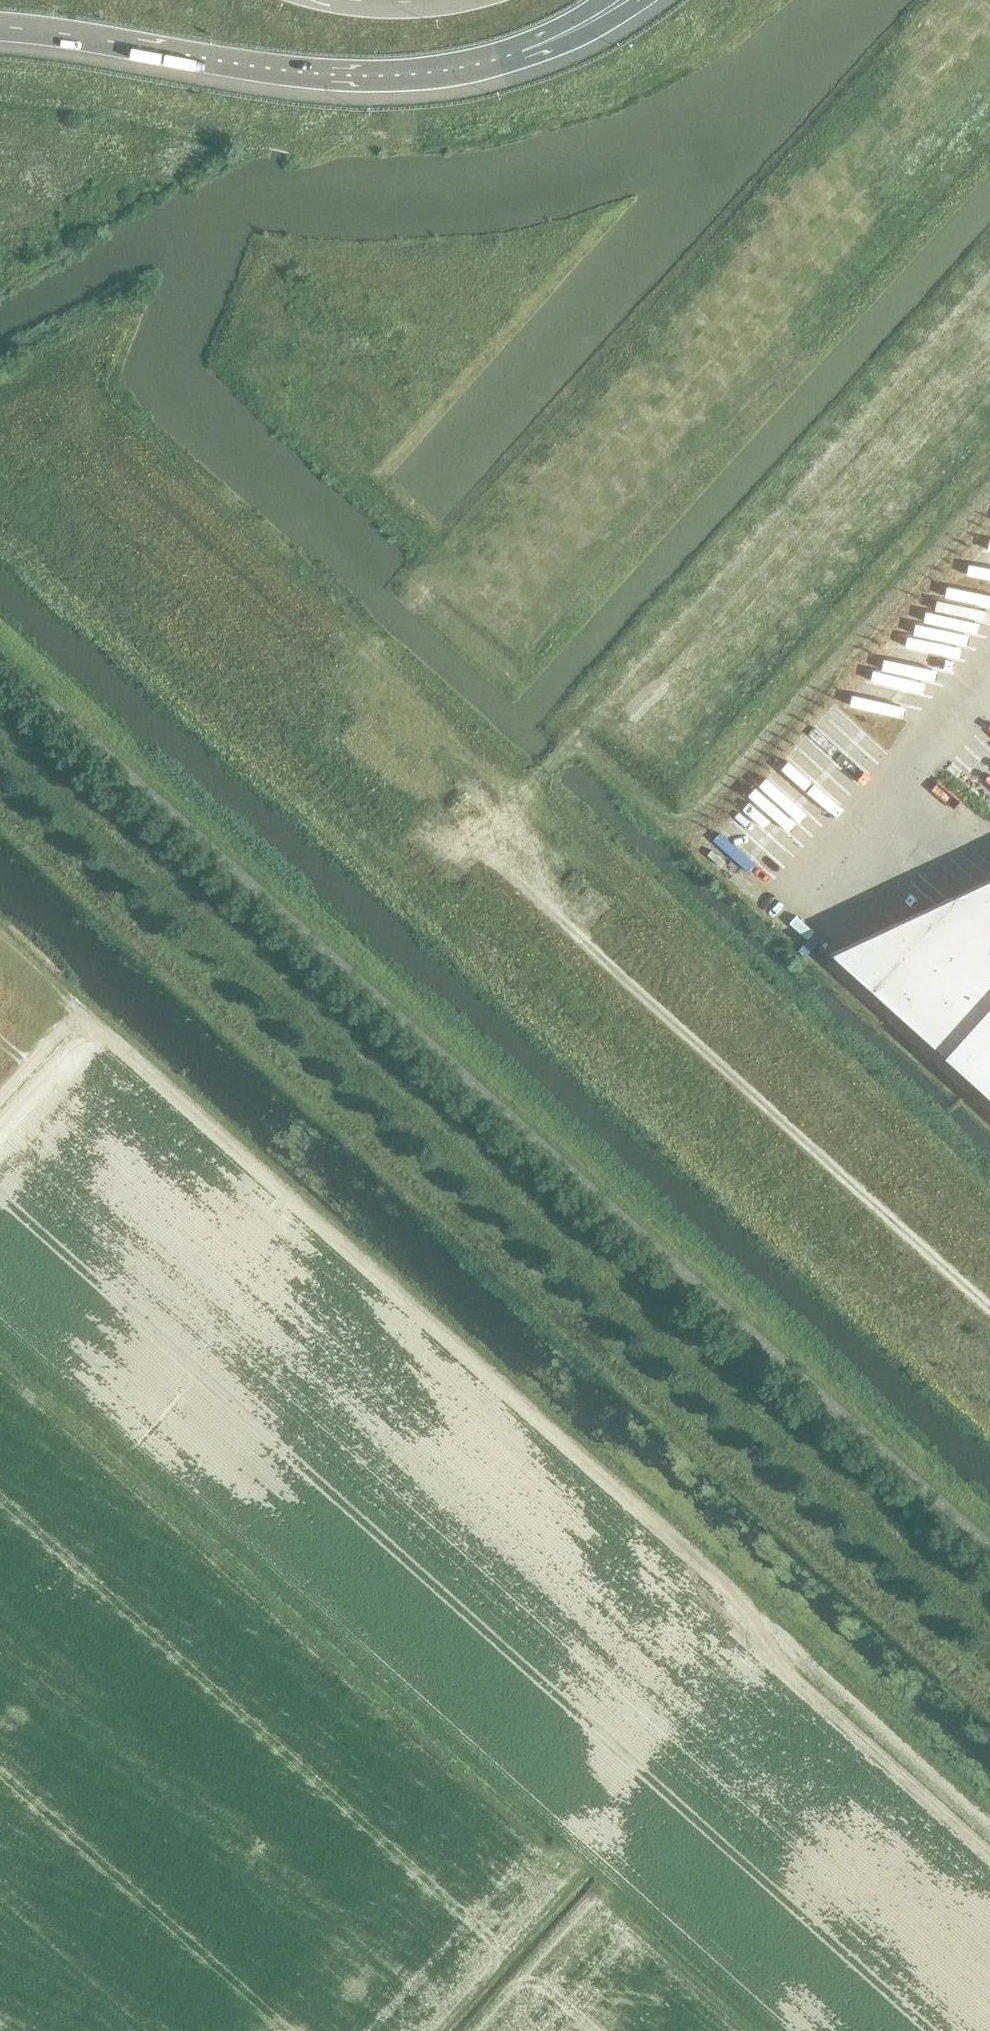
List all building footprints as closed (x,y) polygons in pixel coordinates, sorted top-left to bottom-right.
[(871,987),(989,1094),(989,878),(953,895),(871,987)] [(802,942),(811,956),(827,946),(819,932),(802,942)]
